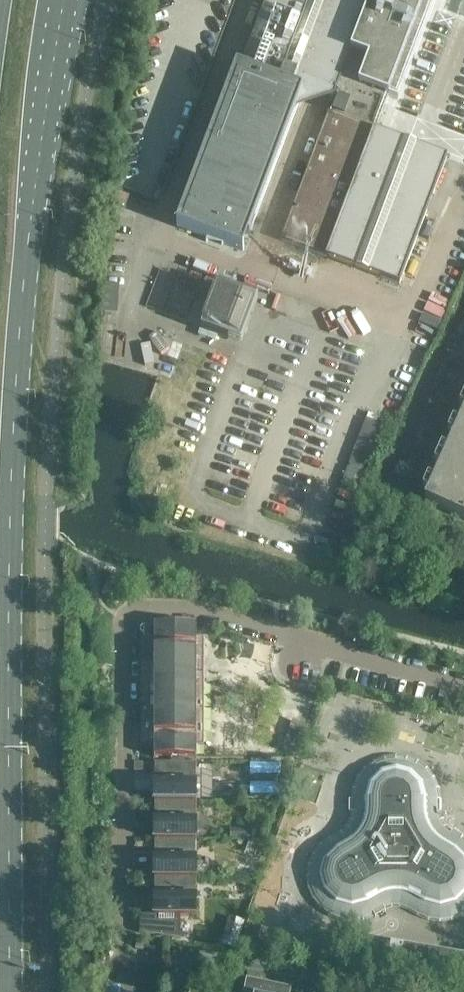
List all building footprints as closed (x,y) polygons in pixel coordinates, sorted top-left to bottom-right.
[(244,61),(241,68),(237,66),(184,208),(188,210),(183,225),(178,223),(177,226),(243,251),(245,248),(240,246),(246,231),(250,233),(300,100),(296,99),(302,83),(335,96),(329,112),(377,130),(389,96),(398,100),(436,0),(267,0),(244,61)] [(377,130),(329,112),(281,239),(400,284),(448,156),(377,130)] [(117,202),(126,205),(130,196),(121,192),(117,202)] [(104,306),(115,308),(120,283),(109,281),(104,306)] [(217,288),(203,325),(239,338),(253,302),(217,288)] [(444,458),(463,467),(463,417),(462,416),(444,458)] [(371,465),(385,422),(368,417),(355,459),(371,465)] [(425,501),(463,518),(463,467),(444,458),(425,501)] [(140,636),(140,745),(154,746),(154,758),(196,757),(196,746),(204,746),(204,636),(196,636),(197,624),(154,624),(154,636),(140,636)] [(307,877),(309,888),(313,899),(320,908),(329,915),(340,919),(352,921),(363,919),(374,915),(375,917),(386,911),(384,909),(392,906),(400,906),(407,909),(418,915),(428,919),(440,921),(451,919),(462,915),(463,913),(463,839),(462,838),(463,836),(452,830),(451,832),(445,827),(441,820),(443,819),(442,812),(440,812),(440,800),(438,788),(434,778),(427,769),(418,762),(407,757),(395,756),(384,757),(373,762),(364,769),(357,778),(353,789),(351,800),(349,800),(349,812),(351,812),(350,820),(346,827),(340,832),(329,838),(320,845),(313,854),(309,865),(307,877)] [(196,763),(154,763),(154,801),(196,801),(196,763)] [(284,764),(272,764),(271,776),(284,776),(284,764)] [(196,801),(154,801),(154,839),(196,839),(196,801)] [(250,838),(250,830),(231,830),(231,838),(250,838)] [(196,839),(154,839),(154,878),(196,878),(196,839)] [(241,863),(241,875),(253,875),(253,863),(241,863)] [(196,878),(154,878),(154,915),(139,915),(139,934),(181,939),(181,916),(196,916),(196,878)] [(236,947),(243,922),(229,918),(222,943),(236,947)] [(463,982),(463,956),(379,942),(375,966),(463,982)] [(291,987),(246,978),(243,991),(290,991),(291,987)]
